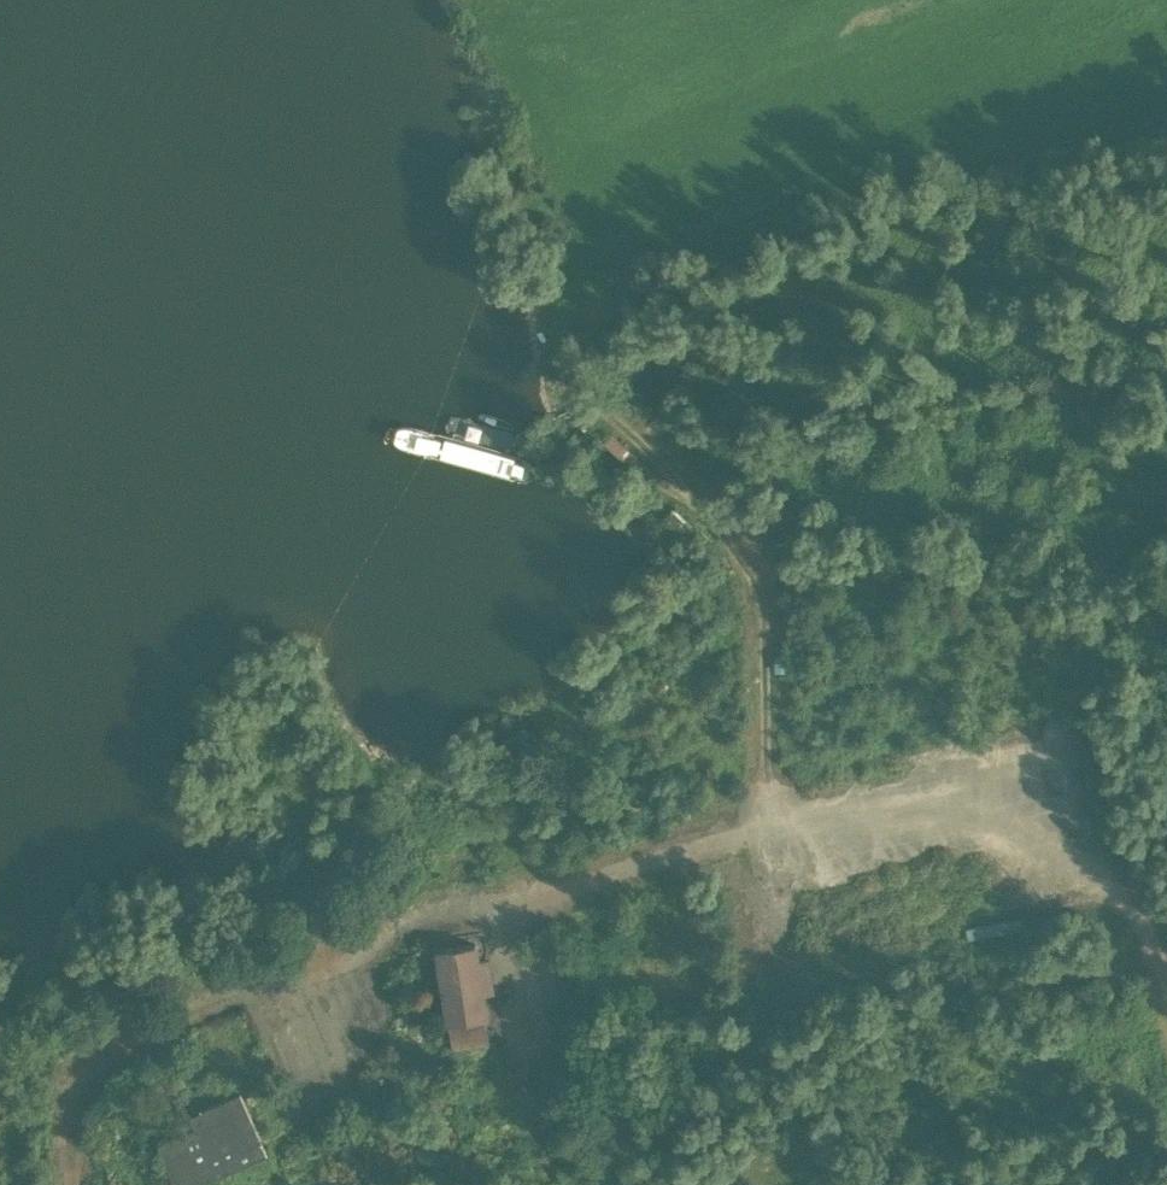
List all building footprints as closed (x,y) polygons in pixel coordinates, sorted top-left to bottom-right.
[(485,1001),(476,943),(439,949),(447,1001),(453,1046),(491,1042),(486,1016),(487,1016),(485,1001)] [(196,1127),(159,1142),(177,1184),(198,1184),(268,1154),(241,1092),(190,1114),(196,1127)]
